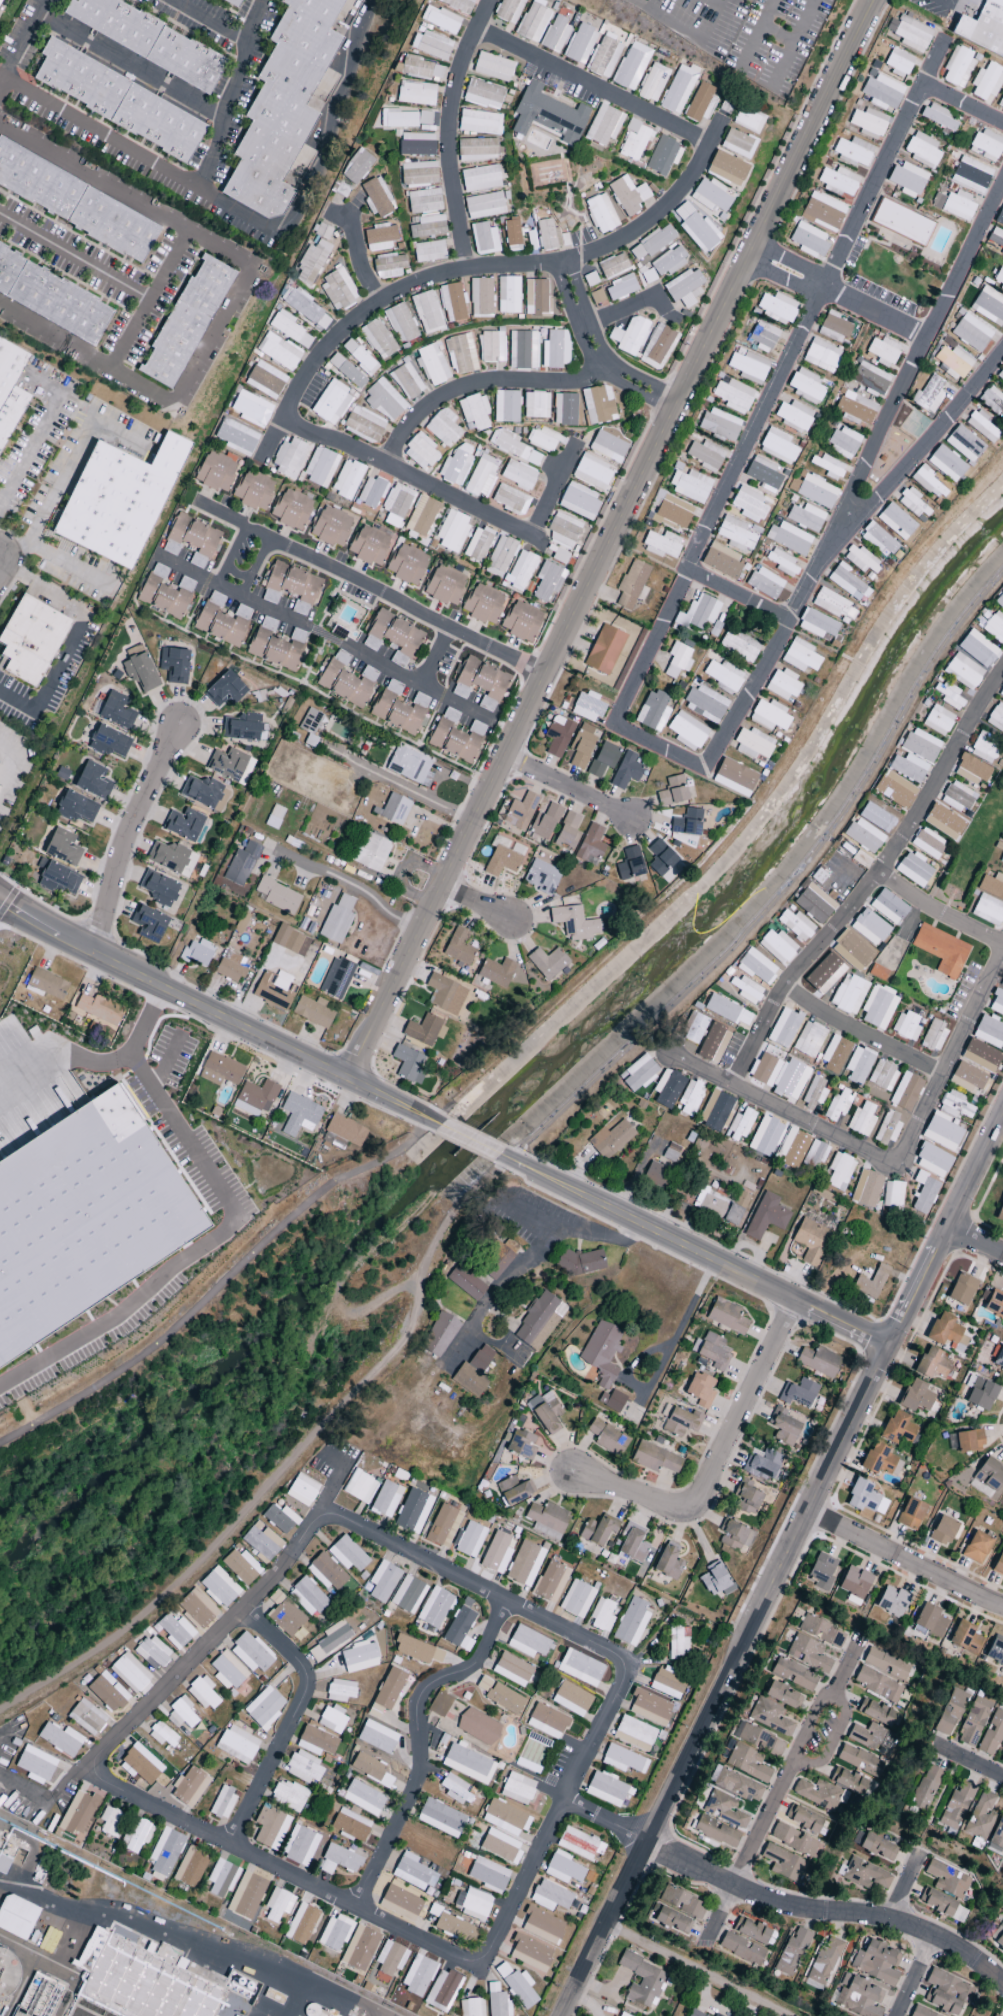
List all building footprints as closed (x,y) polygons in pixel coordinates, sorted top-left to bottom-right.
[(228,57),(114,0),(77,0),(76,3),(70,0),(69,0),(60,17),(211,93),(228,57)] [(281,1),(286,4),(268,41),(274,43),(256,79),(262,82),(244,117),(250,120),(233,155),(238,157),(220,194),(279,223),(295,190),(282,184),(317,113),(306,108),(341,37),(329,31),(344,0),(281,0),(281,1)] [(474,0),(435,0),(434,1),(467,16),(474,0)] [(524,0),(500,0),(493,16),(512,25),(524,0)] [(536,44),(551,11),(542,7),(544,2),(539,0),(530,0),(515,35),(536,44)] [(981,2),(982,0),(1002,0),(1002,13),(985,4),(981,2)] [(980,13),(1002,24),(1002,13),(985,4),(980,13)] [(454,36),(461,19),(427,5),(420,21),(454,36)] [(967,40),(1002,58),(1002,24),(980,13),(967,40)] [(922,55),(933,30),(899,15),(897,21),(890,19),(885,31),(902,37),(899,45),(922,55)] [(553,16),(540,46),(558,54),(571,24),(553,16)] [(565,59),(584,66),(597,30),(577,23),(565,59)] [(452,43),(416,29),(409,48),(445,62),(452,43)] [(622,45),(601,36),(587,72),(607,80),(622,45)] [(208,123),(47,39),(39,54),(44,57),(32,81),(188,162),(208,123)] [(611,82),(632,92),(652,51),(630,41),(611,82)] [(972,53),(954,45),(942,70),(946,72),(942,81),(961,90),(975,62),(970,59),(972,53)] [(905,79),(913,57),(890,48),(884,65),(892,68),(890,74),(905,79)] [(515,64),(478,51),(472,71),(508,84),(515,64)] [(444,64),(402,57),(399,74),(441,81),(444,64)] [(637,96),(655,104),(669,70),(651,63),(637,96)] [(698,68),(689,65),(688,69),(676,64),(660,108),(680,116),(698,68)] [(987,64),(984,71),(978,69),(971,85),(974,86),(971,96),(991,104),(1002,74),(1002,70),(987,64)] [(904,87),(876,75),(874,80),(867,78),(860,94),(871,98),(868,104),(885,110),(886,107),(895,111),(904,87)] [(396,102),(433,107),(436,86),(399,80),(396,102)] [(574,149),(590,109),(578,104),(575,110),(538,94),(542,86),(528,80),(514,113),(518,115),(510,134),(523,140),(530,123),(560,136),(558,142),(574,149)] [(463,104),(500,110),(504,88),(467,81),(463,104)] [(701,125),(717,90),(699,82),(683,117),(701,125)] [(757,135),(765,117),(732,102),(733,100),(724,96),(717,113),(729,119),(732,111),(736,113),(731,123),(757,135)] [(946,118),(949,112),(927,102),(920,118),(953,132),(957,123),(946,118)] [(604,147),(607,138),(613,141),(623,114),(598,104),(584,139),(604,147)] [(863,114),(854,110),(848,124),(860,129),(858,134),(879,142),(889,118),(865,108),(863,114)] [(417,113),(397,112),(397,110),(380,109),(380,127),(417,128),(417,113)] [(458,131),(500,135),(502,114),(460,110),(458,131)] [(654,130),(629,121),(617,155),(636,162),(644,142),(649,144),(654,130)] [(995,163),(1002,144),(1002,138),(978,128),(968,152),(995,163)] [(719,148),(748,160),(756,140),(727,129),(719,148)] [(903,151),(911,155),(909,159),(932,171),(941,154),(934,150),(937,143),(914,131),(903,151)] [(434,156),(435,134),(399,133),(398,155),(434,156)] [(644,169),(664,177),(670,164),(675,166),(683,147),(658,136),(644,169)] [(866,168),(875,147),(852,137),(849,143),(838,138),(832,153),(866,168)] [(458,140),(458,161),(498,161),(497,139),(458,140)] [(0,140),(0,188),(142,263),(161,225),(0,140)] [(340,177),(357,187),(374,158),(357,148),(340,177)] [(749,165),(716,150),(705,172),(738,188),(749,165)] [(950,180),(982,194),(993,170),(961,156),(950,180)] [(401,163),(401,187),(437,186),(436,162),(401,163)] [(460,171),(464,193),(501,187),(500,180),(506,179),(504,164),(460,171)] [(900,168),(892,165),(886,183),(901,187),(899,193),(919,199),(927,172),(901,164),(900,168)] [(826,185),(825,189),(851,199),(860,176),(837,168),(835,173),(822,168),(817,181),(826,185)] [(607,186),(627,218),(640,210),(637,205),(651,196),(643,183),(634,189),(625,175),(607,186)] [(393,211),(389,202),(392,200),(378,176),(359,186),(378,220),(393,211)] [(689,198),(712,212),(714,208),(724,214),(732,199),(722,193),(724,189),(702,176),(689,198)] [(442,210),(438,188),(406,193),(409,215),(442,210)] [(971,196),(957,190),(954,195),(948,193),(940,211),(968,223),(976,205),(969,202),(971,196)] [(464,199),(468,220),(507,213),(503,191),(464,199)] [(799,218),(835,234),(847,208),(812,191),(799,218)] [(596,234),(617,228),(607,194),(585,200),(596,234)] [(933,224),(881,200),(870,222),(923,246),(933,224)] [(677,226),(702,255),(722,238),(705,218),(701,220),(685,201),(673,211),(682,222),(677,226)] [(1002,227),(1002,203),(994,223),(1002,227)] [(408,226),(409,238),(446,234),(443,214),(419,217),(420,225),(408,226)] [(567,234),(556,235),(554,219),(537,221),(540,250),(568,247),(567,234)] [(505,221),(506,252),(520,251),(519,221),(505,221)] [(826,235),(798,221),(789,241),(800,246),(798,250),(820,261),(828,245),(823,242),(826,235)] [(495,228),(488,229),(487,222),(469,225),(475,256),(500,251),(495,228)] [(628,250),(638,264),(677,238),(667,223),(628,250)] [(992,228),(984,247),(1002,255),(1002,233),(992,228)] [(295,281),(312,287),(330,245),(318,240),(314,248),(307,244),(296,270),(299,271),(295,281)] [(413,243),(414,262),(445,260),(444,242),(413,243)] [(650,263),(659,279),(688,262),(678,246),(650,263)] [(96,344),(115,306),(0,247),(0,295),(96,344)] [(604,281),(630,269),(623,252),(597,264),(604,281)] [(406,268),(404,253),(372,258),(376,280),(401,276),(400,269),(406,268)] [(139,373),(175,391),(233,270),(203,256),(192,278),(186,275),(139,373)] [(705,282),(695,267),(663,287),(673,303),(678,300),(685,309),(696,302),(694,298),(702,293),(698,287),(705,282)] [(999,267),(993,281),(1002,285),(1002,269),(999,267)] [(316,284),(334,313),(359,297),(342,268),(316,284)] [(638,291),(632,275),(604,286),(610,301),(638,291)] [(518,313),(519,277),(498,277),(497,313),(518,313)] [(492,279),(471,279),(470,315),(491,315),(492,279)] [(546,280),(525,280),(524,315),(548,315),(549,297),(546,297),(546,280)] [(445,323),(466,319),(459,282),(438,287),(445,323)] [(1000,328),(1002,324),(1002,298),(984,285),(969,309),(1000,328)] [(293,287),(281,305),(323,331),(331,317),(309,304),(312,299),(293,287)] [(589,293),(595,309),(606,305),(601,289),(589,293)] [(423,337),(444,330),(430,291),(410,297),(423,337)] [(788,326),(799,304),(775,293),(772,298),(763,294),(755,310),(788,326)] [(417,336),(403,302),(384,311),(398,345),(417,336)] [(313,337),(292,326),(296,318),(277,309),(268,328),(307,348),(313,337)] [(950,334),(979,354),(993,333),(964,313),(950,334)] [(634,358),(650,324),(631,315),(623,332),(612,327),(607,339),(617,344),(615,349),(634,358)] [(380,361),(397,350),(376,318),(359,329),(380,361)] [(754,348),(768,355),(780,331),(757,320),(748,339),(757,344),(754,348)] [(639,363),(661,372),(677,332),(655,323),(639,363)] [(568,368),(568,331),(547,330),(547,341),(542,341),(542,368),(568,368)] [(538,332),(509,331),(509,370),(537,370),(538,332)] [(303,350),(265,332),(255,353),(293,371),(303,350)] [(444,339),(452,376),(478,370),(470,333),(444,339)] [(480,363),(504,362),(503,333),(479,333),(480,363)] [(872,338),(866,352),(878,358),(875,364),(889,370),(900,345),(882,337),(880,342),(872,338)] [(801,361),(830,374),(840,352),(812,338),(801,361)] [(30,395),(13,387),(30,354),(0,339),(0,454),(30,395)] [(379,366),(349,339),(340,348),(370,376),(379,366)] [(429,388),(451,379),(436,342),(416,350),(419,358),(417,359),(429,388)] [(973,358),(954,347),(951,352),(941,346),(933,359),(940,363),(937,370),(958,383),(973,358)] [(770,362),(745,352),(743,357),(732,353),(727,367),(740,372),(738,378),(761,386),(770,362)] [(359,390),(367,381),(336,353),(327,362),(359,390)] [(287,376),(255,361),(244,385),(276,400),(287,376)] [(389,373),(406,401),(425,390),(408,362),(389,373)] [(866,388),(864,392),(882,399),(891,376),(858,362),(850,381),(866,388)] [(817,385),(820,379),(797,367),(787,386),(794,390),(792,394),(816,406),(825,389),(817,385)] [(947,382),(930,374),(921,393),(915,390),(909,404),(932,414),(947,382)] [(407,406),(381,378),(362,396),(388,424),(407,406)] [(310,412),(333,427),(354,395),(330,380),(310,412)] [(745,416),(755,390),(729,380),(727,385),(717,382),(712,396),(726,401),(723,407),(745,416)] [(610,421),(609,415),(615,414),(608,385),(581,391),(588,425),(610,421)] [(991,385),(977,398),(997,419),(1002,413),(1002,398),(991,385)] [(229,413),(264,428),(273,405),(238,391),(229,413)] [(494,422),(518,423),(519,392),(494,391),(494,422)] [(834,413),(868,426),(877,404),(843,391),(834,413)] [(489,427),(485,415),(490,414),(483,393),(457,402),(468,434),(489,427)] [(523,418),(548,419),(548,393),(523,393),(523,418)] [(576,394),(554,394),(553,426),(576,426),(576,394)] [(788,407),(780,402),(773,418),(804,433),(814,413),(791,401),(788,407)] [(386,423),(353,406),(342,429),(375,445),(386,423)] [(424,427),(447,449),(462,433),(452,423),(456,418),(443,406),(424,427)] [(699,432),(735,441),(741,419),(705,409),(699,432)] [(964,423),(991,444),(1000,433),(984,422),(987,419),(974,409),(964,423)] [(248,458),(259,435),(223,418),(213,437),(225,443),(223,446),(248,458)] [(827,447),(850,459),(861,437),(838,425),(827,447)] [(972,463),(985,445),(956,425),(943,443),(972,463)] [(556,442),(564,446),(567,440),(540,427),(538,433),(532,430),(526,443),(550,455),(556,442)] [(629,437),(597,427),(589,453),(621,463),(629,437)] [(798,449),(787,444),(790,437),(769,427),(757,450),(790,466),(798,449)] [(519,438),(497,429),(489,446),(538,468),(543,456),(516,444),(519,438)] [(188,442),(164,432),(150,465),(93,441),(53,536),(134,570),(188,442)] [(401,452),(425,473),(441,454),(418,433),(401,452)] [(293,481),(309,446),(291,438),(288,445),(282,442),(269,470),(293,481)] [(726,451),(703,441),(701,446),(691,441),(685,455),(701,462),(699,467),(715,475),(726,451)] [(436,477),(459,487),(474,456),(468,453),(470,447),(459,442),(452,459),(446,456),(436,477)] [(926,460),(952,484),(966,468),(940,445),(926,460)] [(326,488),(339,456),(315,446),(302,478),(326,488)] [(194,481),(225,494),(238,463),(207,450),(194,481)] [(463,490),(483,500),(501,463),(481,453),(463,490)] [(820,459),(812,456),(809,463),(826,471),(824,477),(837,482),(845,464),(822,455),(820,459)] [(605,491),(613,467),(580,456),(572,480),(605,491)] [(776,467),(753,456),(743,477),(775,493),(782,477),(773,472),(776,467)] [(344,459),(330,492),(351,500),(364,468),(344,459)] [(537,472),(508,460),(500,479),(529,492),(537,472)] [(949,490),(919,466),(910,479),(940,502),(949,490)] [(232,499),(263,512),(276,481),(245,469),(232,499)] [(702,504),(713,480),(688,470),(686,476),(674,471),(667,489),(702,504)] [(828,511),(839,491),(806,473),(800,483),(793,479),(788,489),(828,511)] [(356,501),(375,510),(386,484),(368,475),(356,501)] [(383,523),(400,529),(414,491),(391,483),(382,510),(387,512),(383,523)] [(592,521),(602,498),(567,483),(557,507),(592,521)] [(523,516),(531,498),(498,484),(491,503),(523,516)] [(314,502),(284,487),(270,518),(300,532),(314,502)] [(770,500),(738,487),(730,506),(740,511),(738,516),(759,525),(770,500)] [(921,523),(931,512),(917,500),(920,496),(909,487),(896,500),(921,523)] [(440,504),(419,494),(403,529),(425,538),(440,504)] [(683,530),(694,508),(664,494),(651,520),(667,528),(669,523),(683,530)] [(917,526),(890,502),(876,518),(902,542),(917,526)] [(825,514),(804,504),(802,510),(791,506),(785,519),(816,534),(825,514)] [(309,536),(340,549),(353,519),(323,505),(309,536)] [(472,520),(449,509),(435,537),(441,540),(438,546),(455,554),(472,520)] [(544,539),(571,550),(582,524),(556,513),(544,539)] [(221,533),(177,514),(161,550),(175,557),(182,542),(196,548),(189,564),(204,571),(221,533)] [(744,531),(746,525),(724,515),(715,535),(727,541),(725,545),(742,553),(744,548),(750,551),(757,537),(744,531)] [(777,528),(771,525),(764,539),(803,557),(812,538),(780,522),(777,528)] [(859,536),(886,560),(898,546),(871,522),(859,536)] [(348,554),(378,567),(391,537),(360,524),(348,554)] [(462,555),(480,564),(494,534),(476,526),(462,555)] [(661,538),(648,532),(641,550),(661,558),(662,554),(674,559),(683,540),(664,532),(661,538)] [(500,579),(518,544),(500,535),(482,571),(500,579)] [(735,562),(739,555),(711,542),(700,564),(735,581),(742,565),(735,562)] [(386,574),(417,586),(429,556),(398,543),(386,574)] [(853,544),(842,557),(862,573),(866,568),(875,575),(881,567),(853,544)] [(766,560),(777,565),(774,570),(793,578),(798,569),(792,566),(795,558),(771,548),(766,560)] [(538,558),(519,550),(503,585),(521,594),(538,558)] [(642,603),(648,588),(643,586),(651,567),(630,559),(618,591),(620,592),(615,606),(630,612),(635,600),(642,603)] [(323,579),(274,561),(260,599),(275,604),(280,590),(297,596),(291,611),(305,617),(311,603),(314,604),(323,579)] [(536,578),(539,580),(532,597),(550,605),(564,570),(543,561),(536,578)] [(860,603),(869,589),(846,573),(850,569),(839,562),(827,580),(860,603)] [(137,601),(180,620),(196,583),(182,577),(175,592),(160,585),(167,569),(153,563),(137,601)] [(466,576),(436,564),(424,595),(455,607),(466,576)] [(746,587),(775,600),(784,580),(755,567),(746,587)] [(492,626),(505,595),(474,583),(461,613),(492,626)] [(858,607),(818,590),(812,605),(852,622),(858,607)] [(238,647),(252,610),(238,605),(232,619),(218,614),(224,597),(208,591),(194,630),(238,647)] [(1002,591),(993,602),(1002,611),(1002,591)] [(687,624),(699,629),(703,620),(712,624),(721,603),(699,593),(695,603),(690,601),(684,615),(677,612),(672,623),(685,629),(687,624)] [(21,594),(0,636),(0,644),(4,646),(0,654),(9,659),(2,671),(37,688),(71,619),(21,594)] [(500,630),(531,644),(544,614),(513,600),(500,630)] [(824,633),(833,638),(839,625),(806,607),(796,627),(821,640),(824,633)] [(424,633),(380,609),(361,644),(375,652),(382,638),(398,647),(390,662),(404,670),(424,633)] [(996,611),(980,628),(1000,646),(1002,642),(1002,617),(996,611)] [(295,671),(307,633),(293,629),(288,643),(271,637),(276,621),(260,616),(247,656),(295,671)] [(626,635),(602,624),(583,665),(607,677),(626,635)] [(750,664),(761,645),(728,627),(718,646),(750,664)] [(822,659),(811,653),(814,648),(794,637),(781,661),(802,672),(805,667),(815,672),(822,659)] [(687,660),(692,650),(673,641),(667,654),(672,656),(663,675),(674,680),(679,669),(686,673),(691,661),(687,660)] [(186,685),(189,650),(160,648),(159,668),(169,669),(167,683),(186,685)] [(316,685),(361,709),(379,674),(365,666),(358,680),(342,672),(350,656),(335,649),(316,685)] [(160,685),(145,652),(135,656),(134,656),(120,662),(131,684),(137,682),(142,694),(160,685)] [(970,692),(984,672),(956,652),(942,672),(970,692)] [(510,676),(467,656),(450,693),(464,699),(471,685),(485,692),(478,707),(493,714),(510,676)] [(719,666),(710,660),(701,676),(734,694),(745,675),(722,662),(719,666)] [(799,684),(795,682),(797,677),(775,667),(765,691),(790,703),(799,684)] [(248,691),(228,670),(202,693),(216,708),(227,697),(234,705),(248,691)] [(415,735),(430,698),(416,693),(410,708),(396,702),(403,685),(386,678),(370,717),(415,735)] [(940,701),(958,712),(965,702),(957,697),(959,693),(938,680),(932,690),(943,696),(940,701)] [(690,688),(681,705),(717,724),(729,702),(699,685),(696,691),(690,688)] [(668,698),(650,689),(633,721),(658,734),(670,710),(664,706),(668,698)] [(127,731),(136,712),(129,709),(128,711),(122,708),(126,698),(109,690),(97,716),(127,731)] [(604,704),(597,702),(599,697),(578,690),(570,715),(597,723),(604,704)] [(791,718),(784,715),(786,709),(770,700),(768,704),(758,700),(748,720),(770,732),(773,726),(784,732),(791,718)] [(1002,734),(1002,707),(996,703),(984,723),(1002,734)] [(955,716),(931,705),(921,726),(945,737),(955,716)] [(427,745),(471,764),(485,731),(480,729),(481,727),(472,723),(466,736),(450,729),(458,712),(444,706),(427,745)] [(298,728),(314,737),(325,716),(308,708),(298,728)] [(709,731),(679,710),(666,729),(677,736),(674,740),(694,753),(709,731)] [(223,715),(222,739),(265,741),(266,724),(260,724),(260,716),(223,715)] [(544,737),(551,740),(545,753),(560,760),(574,724),(553,715),(544,737)] [(597,729),(579,723),(570,749),(573,751),(569,765),(584,770),(597,729)] [(122,761),(132,740),(98,724),(88,745),(122,761)] [(734,742),(738,744),(735,751),(753,760),(755,755),(767,760),(776,741),(750,729),(748,732),(740,728),(734,742)] [(908,729),(899,749),(932,764),(941,744),(908,729)] [(993,764),(1001,741),(977,733),(969,756),(993,764)] [(613,770),(620,749),(600,742),(588,775),(600,779),(605,767),(613,770)] [(427,772),(432,761),(397,745),(386,769),(426,788),(432,774),(427,772)] [(214,750),(206,769),(243,786),(249,773),(243,770),(249,757),(229,747),(225,755),(214,750)] [(609,785),(623,791),(629,779),(637,782),(644,767),(633,763),(637,755),(625,750),(609,785)] [(893,756),(887,771),(920,783),(928,764),(905,755),(903,760),(893,756)] [(976,785),(978,780),(985,783),(991,767),(961,755),(953,775),(976,785)] [(747,798),(758,775),(723,758),(711,782),(747,798)] [(103,800),(111,782),(103,778),(106,769),(85,760),(74,787),(103,800)] [(872,790),(905,811),(918,791),(885,769),(872,790)] [(204,777),(202,781),(188,775),(179,795),(219,813),(225,800),(220,798),(225,786),(204,777)] [(686,802),(682,775),(665,778),(667,790),(656,792),(659,807),(686,802)] [(940,802),(967,814),(976,794),(949,781),(940,802)] [(99,806),(66,789),(55,810),(88,828),(99,806)] [(501,823),(523,832),(539,797),(526,791),(520,804),(511,800),(501,823)] [(412,803),(391,792),(381,811),(375,808),(373,813),(400,827),(412,803)] [(887,816),(891,810),(876,801),(873,806),(866,802),(861,812),(877,821),(875,824),(889,832),(895,821),(887,816)] [(536,812),(528,832),(548,841),(562,808),(549,802),(544,815),(536,812)] [(922,821),(955,842),(966,823),(934,803),(922,821)] [(285,810),(273,804),(264,825),(276,830),(285,810)] [(162,829),(196,846),(203,832),(199,830),(205,818),(185,807),(181,815),(172,810),(162,829)] [(669,833),(699,837),(702,810),(685,808),(683,819),(671,817),(669,833)] [(579,833),(574,831),(579,816),(565,811),(554,846),(573,852),(579,833)] [(885,835),(854,818),(843,837),(873,855),(885,835)] [(599,861),(606,846),(598,842),(604,829),(589,822),(574,858),(584,863),(586,858),(591,860),(592,858),(599,861)] [(76,836),(55,827),(43,853),(74,868),(83,850),(72,844),(76,836)] [(910,844),(935,861),(946,844),(921,828),(910,844)] [(391,843),(362,830),(349,861),(378,873),(391,843)] [(484,873),(497,878),(500,868),(516,873),(525,848),(511,843),(512,842),(494,835),(490,846),(493,847),(484,873)] [(145,860),(187,879),(192,868),(185,865),(190,854),(155,838),(145,860)] [(678,860),(658,838),(647,848),(655,857),(647,865),(666,884),(679,871),(673,865),(678,860)] [(261,847),(247,840),(242,852),(236,849),(222,878),(242,888),(261,847)] [(622,850),(625,862),(614,865),(619,882),(645,874),(637,845),(622,850)] [(907,851),(894,870),(921,889),(934,869),(907,851)] [(523,885),(552,895),(561,869),(531,860),(523,885)] [(82,874),(46,862),(38,887),(61,894),(62,891),(75,895),(82,874)] [(180,885),(146,869),(138,886),(156,895),(153,903),(168,910),(180,885)] [(995,874),(993,879),(982,875),(976,890),(1002,901),(1002,877),(995,874)] [(293,916),(302,895),(260,877),(254,891),(265,896),(262,903),(293,916)] [(792,903),(820,926),(837,906),(809,883),(792,903)] [(868,906),(895,926),(909,909),(882,888),(868,906)] [(353,915),(349,913),(355,900),(341,893),(335,906),(331,904),(317,935),(339,946),(353,915)] [(979,893),(970,916),(998,927),(1002,916),(1002,903),(979,893)] [(137,935),(158,944),(169,918),(138,905),(130,923),(140,927),(137,935)] [(549,909),(550,924),(564,923),(565,941),(592,939),(591,935),(609,933),(608,919),(582,921),(581,906),(549,909)] [(816,928),(796,912),(792,916),(784,909),(775,921),(803,944),(816,928)] [(877,947),(890,926),(861,909),(849,929),(877,947)] [(249,916),(242,912),(227,944),(245,953),(254,934),(244,929),(249,916)] [(970,946),(920,924),(910,946),(940,959),(934,972),(955,981),(970,946)] [(303,958),(311,939),(279,925),(271,944),(303,958)] [(463,944),(467,931),(454,926),(443,956),(469,966),(475,949),(463,944)] [(779,931),(775,936),(768,930),(757,944),(783,967),(799,949),(779,931)] [(859,973),(875,954),(844,930),(828,949),(859,973)] [(188,940),(180,960),(187,963),(188,960),(206,968),(215,946),(199,940),(197,944),(188,940)] [(526,957),(546,982),(570,963),(557,947),(545,957),(538,948),(526,957)] [(735,968),(750,978),(751,975),(767,986),(778,969),(748,948),(735,968)] [(245,969),(237,966),(241,957),(224,950),(214,974),(238,984),(245,969)] [(847,969),(830,952),(803,978),(820,996),(847,969)] [(318,992),(340,1000),(355,965),(333,956),(318,992)] [(484,959),(476,976),(505,989),(516,964),(503,958),(499,966),(484,959)] [(61,1003),(69,983),(34,967),(25,987),(61,1003)] [(263,971),(252,995),(267,1002),(263,1009),(282,1018),(299,983),(277,973),(275,976),(263,971)] [(455,1017),(467,989),(431,973),(425,986),(436,991),(429,1005),(455,1017)] [(763,991),(734,974),(728,984),(740,990),(737,996),(754,1006),(763,991)] [(847,981),(840,978),(829,1006),(853,1017),(868,983),(850,975),(847,981)] [(861,1011),(864,1013),(860,1021),(883,1032),(899,996),(872,984),(861,1011)] [(1002,1017),(1002,992),(996,989),(987,1009),(1002,1017)] [(93,999),(80,994),(73,1009),(116,1027),(124,1008),(94,995),(93,999)] [(752,1014),(710,994),(703,1009),(746,1029),(752,1014)] [(291,1013),(326,1030),(334,1013),(323,1008),(326,1002),(317,997),(314,1002),(300,995),(291,1013)] [(766,1041),(787,1050),(803,1017),(782,1007),(766,1041)] [(891,1034),(913,1043),(920,1028),(916,1026),(919,1017),(902,1009),(891,1034)] [(709,1020),(691,1011),(679,1037),(696,1046),(709,1020)] [(995,1023),(997,1019),(980,1013),(972,1039),(1002,1049),(1002,1026),(995,1023)] [(419,1026),(407,1021),(401,1035),(430,1048),(435,1037),(441,1040),(448,1025),(424,1014),(419,1026)] [(812,1060),(827,1031),(806,1020),(791,1049),(812,1060)] [(931,1020),(919,1045),(937,1053),(949,1028),(931,1020)] [(696,1056),(716,1065),(731,1032),(710,1023),(696,1056)] [(850,1043),(831,1035),(819,1069),(839,1076),(850,1043)] [(1002,1054),(970,1038),(960,1058),(993,1074),(1002,1054)] [(390,1057),(402,1062),(395,1075),(416,1085),(428,1058),(396,1044),(390,1057)] [(860,1087),(875,1054),(855,1045),(844,1069),(850,1072),(846,1081),(860,1087)] [(236,1086),(244,1067),(208,1051),(198,1077),(219,1086),(222,1080),(236,1086)] [(794,1104),(810,1069),(789,1059),(786,1064),(760,1052),(748,1078),(771,1089),(769,1093),(794,1104)] [(628,1077),(622,1082),(632,1095),(660,1071),(645,1053),(624,1071),(628,1077)] [(867,1083),(889,1092),(899,1069),(877,1060),(867,1083)] [(988,1074),(957,1062),(949,1083),(971,1092),(973,1087),(981,1091),(988,1074)] [(652,1091),(658,1094),(653,1103),(670,1111),(686,1078),(663,1068),(652,1091)] [(924,1081),(903,1072),(888,1104),(908,1114),(924,1081)] [(822,1089),(825,1081),(812,1076),(801,1105),(812,1109),(815,1103),(821,1105),(826,1091),(822,1089)] [(705,1086),(689,1079),(678,1104),(683,1106),(680,1112),(691,1117),(705,1086)] [(279,1087),(264,1080),(260,1089),(244,1081),(232,1107),(256,1118),(260,1110),(266,1114),(279,1087)] [(696,1123),(718,1134),(735,1100),(712,1089),(696,1123)] [(125,1090),(0,1163),(0,1361),(211,1236),(125,1090)] [(823,1118),(835,1122),(838,1113),(845,1115),(853,1095),(841,1090),(838,1097),(832,1094),(823,1118)] [(974,1107),(965,1105),(967,1096),(945,1091),(940,1112),(971,1120),(974,1107)] [(313,1133),(323,1106),(287,1093),(280,1110),(288,1113),(281,1134),(293,1139),(298,1127),(313,1133)] [(875,1106),(863,1102),(860,1110),(854,1108),(846,1130),(868,1138),(875,1118),(871,1116),(875,1106)] [(729,1139),(740,1144),(755,1112),(744,1108),(740,1116),(735,1114),(727,1131),(732,1133),(729,1139)] [(899,1125),(896,1123),(899,1115),(886,1109),(873,1141),(889,1148),(899,1125)] [(921,1137),(953,1153),(964,1131),(947,1123),(949,1118),(933,1111),(921,1137)] [(368,1129),(332,1114),(321,1140),(330,1143),(332,1138),(359,1150),(368,1129)] [(785,1126),(762,1115),(747,1148),(770,1159),(785,1126)] [(602,1127),(586,1141),(604,1162),(635,1134),(622,1119),(607,1133),(602,1127)] [(783,1157),(780,1165),(796,1171),(809,1136),(787,1128),(777,1155),(783,1157)] [(817,1172),(828,1146),(812,1140),(801,1165),(817,1172)] [(674,1163),(681,1148),(668,1142),(662,1158),(674,1163)] [(913,1164),(942,1180),(953,1158),(924,1143),(913,1164)] [(842,1192),(856,1162),(835,1152),(827,1169),(831,1171),(825,1185),(842,1192)] [(662,1186),(668,1168),(649,1162),(643,1180),(662,1186)] [(874,1209),(883,1177),(860,1169),(850,1201),(874,1209)] [(939,1183),(921,1176),(918,1183),(921,1184),(911,1210),(927,1216),(939,1183)] [(882,1211),(901,1212),(902,1183),(883,1182),(882,1211)] [(735,1228),(744,1207),(700,1187),(691,1208),(735,1228)] [(835,1198),(815,1187),(812,1192),(823,1199),(825,1194),(832,1198),(829,1203),(832,1204),(835,1198)] [(782,1231),(790,1213),(775,1206),(779,1199),(764,1191),(743,1235),(758,1242),(767,1223),(782,1231)] [(815,1269),(836,1223),(806,1209),(791,1242),(806,1248),(800,1262),(815,1269)] [(502,1245),(496,1240),(475,1266),(493,1281),(520,1248),(508,1238),(502,1245)] [(605,1269),(601,1248),(558,1256),(561,1271),(569,1270),(570,1276),(605,1269)] [(857,1275),(851,1290),(876,1300),(889,1268),(878,1263),(871,1281),(857,1275)] [(488,1286),(455,1265),(445,1280),(477,1302),(488,1286)] [(966,1307),(978,1281),(958,1272),(946,1298),(966,1307)] [(1002,1297),(984,1289),(979,1299),(986,1302),(982,1310),(1002,1320),(1002,1294),(1002,1297)] [(567,1307),(542,1290),(511,1336),(537,1353),(567,1307)] [(742,1337),(749,1322),(736,1316),(740,1308),(716,1297),(705,1319),(742,1337)] [(440,1359),(460,1322),(440,1311),(419,1348),(440,1359)] [(969,1338),(961,1335),(963,1329),(952,1324),(955,1318),(938,1311),(926,1339),(945,1348),(945,1347),(962,1354),(969,1338)] [(578,1360),(601,1371),(594,1385),(608,1391),(618,1369),(608,1364),(615,1348),(614,1348),(622,1332),(597,1320),(578,1360)] [(725,1341),(707,1332),(696,1355),(713,1363),(711,1368),(721,1373),(732,1351),(723,1346),(725,1341)] [(477,1399),(488,1382),(480,1376),(495,1353),(482,1344),(467,1365),(463,1362),(450,1381),(477,1399)] [(930,1380),(932,1375),(944,1380),(952,1363),(940,1358),(942,1352),(926,1345),(914,1373),(930,1380)] [(1002,1370),(1002,1347),(998,1346),(992,1367),(1002,1370)] [(842,1357),(816,1347),(814,1352),(801,1347),(795,1364),(834,1379),(842,1357)] [(684,1393),(698,1400),(695,1406),(706,1411),(715,1393),(710,1391),(715,1381),(694,1371),(684,1393)] [(988,1412),(999,1387),(975,1377),(964,1402),(988,1412)] [(789,1402),(809,1410),(819,1386),(800,1378),(797,1387),(785,1382),(777,1401),(788,1405),(789,1402)] [(935,1395),(924,1390),(926,1386),(911,1379),(899,1406),(913,1412),(915,1407),(927,1413),(935,1395)] [(560,1430),(555,1418),(562,1414),(550,1390),(527,1402),(545,1437),(560,1430)] [(626,1397),(612,1390),(609,1396),(602,1392),(597,1404),(618,1414),(626,1397)] [(661,1430),(681,1439),(685,1429),(696,1434),(704,1416),(692,1410),(690,1415),(665,1404),(660,1415),(666,1418),(661,1430)] [(785,1417),(787,1411),(774,1407),(768,1425),(777,1428),(773,1439),(793,1447),(802,1423),(785,1417)] [(911,1442),(918,1428),(907,1422),(909,1417),(893,1409),(880,1438),(895,1445),(899,1437),(911,1442)] [(593,1443),(617,1458),(629,1440),(594,1417),(586,1430),(597,1438),(593,1443)] [(536,1449),(532,1447),(535,1438),(513,1430),(506,1452),(532,1460),(536,1449)] [(958,1453),(983,1451),(981,1430),(956,1433),(958,1453)] [(683,1459),(639,1440),(629,1462),(657,1474),(660,1468),(676,1475),(683,1459)] [(898,1458),(887,1454),(889,1448),(871,1442),(861,1469),(876,1475),(878,1471),(891,1476),(898,1458)] [(741,1470),(765,1483),(768,1477),(775,1481),(786,1458),(765,1448),(759,1458),(749,1453),(741,1470)] [(995,1493),(1002,1481),(1002,1468),(985,1457),(972,1479),(995,1493)] [(343,1493),(367,1505),(378,1481),(353,1470),(343,1493)] [(309,1507),(320,1485),(297,1473),(285,1496),(309,1507)] [(497,1483),(505,1506),(535,1495),(530,1480),(517,1484),(514,1476),(497,1483)] [(880,1496),(870,1491),(873,1485),(856,1478),(845,1505),(861,1512),(863,1508),(874,1512),(880,1496)] [(404,1489),(384,1480),(369,1510),(389,1520),(404,1489)] [(753,1517),(763,1495),(738,1483),(732,1496),(740,1499),(735,1509),(753,1517)] [(417,1535),(434,1498),(410,1487),(393,1525),(417,1535)] [(927,1506),(908,1497),(895,1523),(914,1532),(927,1506)] [(571,1514),(545,1502),(542,1508),(531,1503),(523,1518),(561,1536),(571,1514)] [(299,1519),(283,1506),(280,1511),(271,1503),(261,1516),(285,1536),(299,1519)] [(463,1514),(440,1504),(424,1540),(447,1550),(463,1514)] [(614,1535),(620,1523),(601,1514),(597,1523),(587,1519),(578,1538),(601,1548),(608,1532),(614,1535)] [(928,1539),(946,1547),(950,1538),(956,1540),(963,1525),(938,1515),(928,1539)] [(241,1541),(252,1548),(249,1554),(267,1566),(283,1542),(263,1528),(264,1526),(255,1520),(241,1541)] [(454,1551),(474,1559),(487,1529),(467,1521),(454,1551)] [(755,1531),(723,1521),(720,1531),(722,1532),(718,1545),(737,1550),(738,1546),(749,1549),(755,1531)] [(654,1548),(640,1542),(644,1531),(628,1525),(616,1554),(647,1566),(654,1548)] [(507,1548),(510,1536),(493,1531),(481,1568),(503,1574),(511,1550),(507,1548)] [(992,1539),(972,1531),(962,1557),(982,1565),(992,1539)] [(350,1566),(358,1574),(370,1561),(343,1534),(326,1552),(346,1570),(350,1566)] [(545,1550),(521,1540),(505,1578),(529,1588),(545,1550)] [(675,1558),(678,1551),(664,1545),(652,1570),(676,1581),(684,1563),(675,1558)] [(220,1561),(244,1587),(261,1572),(237,1546),(220,1561)] [(1001,1548),(991,1570),(1002,1576),(1002,1549),(1001,1548)] [(326,1589),(330,1586),(336,1592),(349,1578),(321,1552),(305,1569),(326,1589)] [(806,1576),(825,1586),(837,1562),(818,1552),(806,1576)] [(369,1583),(374,1585),(368,1597),(384,1605),(401,1571),(380,1560),(369,1583)] [(532,1595),(555,1605),(570,1570),(547,1560),(532,1595)] [(710,1598),(721,1591),(724,1597),(735,1590),(718,1561),(705,1569),(707,1573),(699,1578),(710,1598)] [(197,1585),(223,1610),(241,1591),(215,1566),(197,1585)] [(837,1590),(861,1600),(871,1576),(859,1571),(857,1575),(845,1570),(837,1590)] [(390,1605),(414,1615),(426,1585),(402,1575),(390,1605)] [(328,1601),(304,1576),(287,1593),(311,1618),(328,1601)] [(559,1610),(583,1620),(595,1589),(571,1579),(559,1610)] [(415,1618),(436,1630),(454,1597),(433,1586),(415,1618)] [(901,1618),(909,1596),(884,1586),(875,1609),(901,1618)] [(219,1614),(194,1588),(175,1605),(188,1618),(189,1617),(201,1630),(219,1614)] [(266,1616),(289,1638),(307,1620),(276,1590),(267,1598),(275,1606),(266,1616)] [(647,1603),(630,1596),(612,1638),(635,1648),(649,1614),(644,1612),(647,1603)] [(610,1616),(615,1604),(598,1597),(589,1618),(593,1619),(590,1627),(607,1634),(614,1618),(610,1616)] [(937,1616),(940,1610),(923,1603),(911,1631),(923,1637),(925,1632),(941,1639),(949,1621),(937,1616)] [(476,1614),(459,1605),(442,1639),(468,1653),(473,1642),(464,1637),(476,1614)] [(167,1638),(165,1640),(177,1652),(196,1633),(180,1617),(175,1622),(167,1613),(155,1625),(167,1638)] [(846,1634),(804,1614),(797,1629),(839,1649),(846,1634)] [(326,1639),(307,1649),(313,1660),(353,1639),(343,1620),(322,1631),(326,1639)] [(984,1638),(973,1634),(975,1627),(956,1621),(948,1645),(978,1655),(984,1638)] [(532,1658),(534,1653),(544,1657),(551,1640),(515,1625),(507,1647),(532,1658)] [(669,1661),(690,1660),(688,1627),(668,1627),(669,1661)] [(257,1677),(275,1660),(247,1631),(229,1648),(257,1677)] [(134,1652),(155,1672),(172,1655),(150,1634),(134,1652)] [(394,1652),(427,1665),(430,1660),(440,1664),(444,1652),(397,1634),(393,1643),(397,1644),(394,1652)] [(819,1655),(823,1646),(795,1634),(785,1657),(826,1675),(832,1661),(819,1655)] [(995,1635),(984,1657),(1002,1666),(1002,1639),(995,1635)] [(340,1652),(345,1674),(380,1665),(374,1640),(350,1646),(351,1649),(340,1652)] [(903,1682),(911,1665),(869,1647),(862,1663),(903,1682)] [(213,1677),(228,1693),(248,1674),(225,1649),(209,1665),(217,1673),(213,1677)] [(596,1688),(605,1665),(566,1649),(556,1671),(596,1688)] [(152,1678),(126,1651),(109,1668),(134,1695),(152,1678)] [(491,1674),(525,1687),(533,1667),(500,1653),(491,1674)] [(769,1673),(811,1693),(818,1676),(777,1657),(769,1673)] [(407,1675),(390,1666),(372,1704),(389,1712),(407,1675)] [(896,1703),(904,1685),(860,1666),(852,1684),(896,1703)] [(687,1677),(656,1667),(649,1690),(680,1699),(687,1677)] [(114,1715),(130,1696),(102,1671),(86,1689),(114,1715)] [(214,1686),(203,1674),(186,1690),(206,1712),(219,1700),(210,1690),(214,1686)] [(491,1683),(482,1676),(475,1686),(484,1693),(491,1683)] [(327,1701),(345,1702),(346,1698),(355,1699),(356,1682),(328,1680),(327,1701)] [(581,1718),(593,1697),(562,1680),(551,1701),(581,1718)] [(794,1711),(802,1697),(771,1680),(763,1695),(794,1711)] [(484,1699),(516,1716),(525,1700),(493,1682),(484,1699)] [(242,1711),(263,1732),(281,1715),(277,1711),(285,1703),(268,1685),(242,1711)] [(628,1712),(664,1728),(674,1705),(634,1688),(630,1696),(634,1698),(628,1712)] [(932,1731),(949,1738),(967,1695),(950,1688),(932,1731)] [(426,1710),(442,1719),(453,1700),(438,1691),(426,1710)] [(168,1708),(172,1712),(166,1718),(175,1728),(182,1722),(189,1729),(198,1721),(188,1709),(192,1706),(182,1695),(168,1708)] [(990,1702),(972,1696),(956,1742),(974,1748),(990,1702)] [(784,1708),(756,1697),(747,1721),(790,1736),(795,1724),(780,1718),(784,1708)] [(107,1718),(81,1698),(67,1716),(93,1736),(107,1718)] [(895,1711),(863,1698),(856,1713),(889,1727),(895,1711)] [(525,1725),(558,1741),(569,1718),(536,1703),(525,1725)] [(316,1725),(339,1735),(348,1715),(326,1705),(316,1725)] [(490,1748),(502,1727),(467,1707),(455,1728),(490,1748)] [(993,1758),(1002,1734),(1002,1713),(994,1709),(976,1750),(993,1758)] [(648,1753),(657,1730),(621,1715),(612,1738),(648,1753)] [(356,1741),(390,1755),(399,1734),(364,1720),(356,1741)] [(171,1748),(179,1739),(159,1721),(147,1734),(160,1746),(164,1742),(171,1748)] [(84,1738),(65,1728),(63,1731),(45,1722),(36,1739),(73,1758),(84,1738)] [(785,1744),(742,1722),(734,1737),(777,1759),(785,1744)] [(846,1739),(889,1758),(899,1736),(869,1723),(866,1730),(852,1724),(846,1739)] [(260,1742),(229,1724),(215,1748),(246,1766),(260,1742)] [(318,1756),(320,1751),(332,1756),(339,1739),(304,1725),(295,1747),(318,1756)] [(724,1765),(766,1784),(772,1771),(759,1765),(763,1755),(734,1742),(724,1765)] [(164,1769),(137,1743),(117,1764),(132,1779),(136,1774),(148,1786),(164,1769)] [(877,1778),(884,1761),(843,1743),(835,1760),(877,1778)] [(624,1773),(626,1768),(643,1775),(649,1760),(608,1744),(600,1763),(624,1773)] [(57,1760),(25,1745),(14,1766),(28,1773),(25,1778),(44,1787),(57,1760)] [(496,1762),(449,1745),(441,1767),(488,1784),(496,1762)] [(295,1751),(284,1772),(315,1787),(326,1765),(295,1751)] [(388,1789),(394,1779),(383,1773),(386,1767),(358,1752),(349,1768),(388,1789)] [(925,1813),(943,1771),(927,1764),(908,1805),(925,1813)] [(743,1799),(745,1796),(757,1802),(764,1787),(715,1765),(707,1783),(743,1799)] [(211,1779),(191,1766),(182,1778),(180,1777),(168,1794),(190,1809),(211,1779)] [(869,1780),(836,1766),(829,1782),(862,1796),(869,1780)] [(584,1794),(622,1810),(628,1796),(631,1798),(635,1788),(594,1770),(584,1794)] [(536,1783),(509,1772),(499,1795),(526,1807),(536,1783)] [(473,1797),(465,1793),(469,1785),(446,1773),(440,1786),(447,1790),(444,1795),(467,1807),(473,1797)] [(298,1815),(309,1793),(279,1778),(268,1799),(298,1815)] [(341,1799),(376,1817),(386,1798),(351,1779),(341,1799)] [(816,1779),(813,1786),(798,1779),(791,1793),(832,1813),(842,1792),(816,1779)] [(944,1809),(938,1823),(956,1831),(976,1787),(961,1781),(957,1792),(952,1790),(944,1809)] [(225,1821),(238,1794),(221,1786),(208,1813),(225,1821)] [(57,1828),(71,1835),(73,1831),(81,1835),(98,1800),(76,1789),(57,1828)] [(995,1815),(989,1812),(996,1796),(981,1789),(963,1833),(984,1842),(995,1815)] [(749,1816),(734,1811),(738,1800),(710,1790),(702,1813),(744,1829),(749,1816)] [(415,1820),(457,1839),(467,1817),(426,1798),(415,1820)] [(532,1817),(491,1799),(481,1820),(499,1828),(499,1829),(514,1836),(517,1829),(525,1833),(532,1817)] [(823,1819),(790,1804),(783,1820),(816,1835),(823,1819)] [(260,1826),(253,1841),(275,1852),(290,1819),(262,1805),(253,1823),(260,1826)] [(115,1839),(125,1814),(104,1807),(99,1821),(103,1822),(99,1833),(115,1839)] [(330,1828),(363,1842),(372,1822),(339,1808),(330,1828)] [(1002,1854),(1002,1812),(1000,1811),(987,1849),(1002,1854)] [(740,1834),(700,1814),(692,1830),(732,1850),(740,1834)] [(147,1844),(155,1827),(133,1817),(120,1846),(137,1853),(142,1842),(147,1844)] [(819,1841),(775,1823),(768,1840),(812,1858),(819,1841)] [(606,1844),(564,1826),(555,1846),(589,1861),(595,1849),(602,1852),(606,1844)] [(185,1837),(162,1827),(149,1860),(154,1862),(150,1872),(168,1879),(185,1837)] [(479,1850),(515,1864),(523,1844),(488,1829),(479,1850)] [(850,1845),(891,1863),(898,1847),(856,1829),(850,1845)] [(443,1847),(416,1835),(408,1852),(422,1858),(425,1852),(438,1858),(443,1847)] [(330,1876),(335,1866),(355,1875),(362,1858),(329,1843),(317,1870),(330,1876)] [(172,1879),(194,1889),(210,1855),(189,1845),(172,1879)] [(806,1859),(765,1845),(761,1858),(773,1862),(769,1874),(799,1883),(806,1859)] [(543,1874),(568,1885),(569,1883),(578,1887),(586,1870),(568,1862),(571,1857),(554,1849),(543,1874)] [(416,1864),(418,1859),(404,1851),(391,1875),(422,1892),(426,1885),(432,1888),(438,1876),(416,1864)] [(4,1875),(11,1860),(0,1855),(0,1873),(4,1875)] [(892,1876),(850,1856),(840,1878),(866,1890),(869,1883),(886,1890),(892,1876)] [(501,1894),(510,1872),(475,1857),(466,1879),(501,1894)] [(240,1869),(216,1859),(207,1881),(212,1884),(208,1894),(221,1899),(225,1891),(230,1893),(240,1869)] [(924,1873),(936,1879),(933,1888),(962,1900),(972,1878),(930,1859),(924,1873)] [(268,1882),(243,1871),(226,1910),(250,1921),(268,1882)] [(554,1905),(567,1910),(574,1892),(539,1878),(529,1902),(551,1911),(554,1905)] [(413,1923),(424,1901),(388,1884),(378,1906),(413,1923)] [(657,1902),(700,1919),(707,1903),(664,1886),(657,1902)] [(276,1924),(282,1912),(288,1914),(295,1897),(273,1887),(264,1907),(269,1909),(265,1919),(276,1924)] [(465,1894),(458,1891),(452,1905),(462,1909),(460,1913),(483,1923),(493,1898),(467,1888),(465,1894)] [(923,1889),(917,1905),(963,1922),(969,1907),(923,1889)] [(0,1905),(0,1930),(26,1941),(40,1909),(5,1894),(0,1905)] [(319,1911),(299,1902),(284,1938),(304,1946),(319,1911)] [(654,1902),(646,1919),(685,1936),(693,1920),(654,1902)] [(521,1930),(555,1945),(565,1923),(527,1906),(523,1914),(527,1916),(521,1930)] [(472,1945),(479,1929),(440,1912),(433,1927),(472,1945)] [(317,1945),(340,1954),(352,1923),(329,1914),(317,1945)] [(772,1931),(740,1915),(732,1930),(764,1946),(772,1931)] [(993,1934),(997,1937),(993,1942),(1002,1950),(1002,1921),(993,1934)] [(365,1973),(379,1934),(355,1925),(341,1964),(365,1973)] [(224,1993),(220,1991),(217,1999),(208,1995),(213,1984),(183,1971),(188,1961),(180,1958),(182,1952),(159,1942),(157,1946),(148,1943),(145,1950),(92,1926),(74,1967),(89,1974),(80,1992),(135,2015),(215,2015),(224,1993)] [(773,1972),(790,1980),(812,1934),(794,1926),(773,1972)] [(61,1933),(47,1927),(38,1949),(51,1955),(61,1933)] [(509,1957),(543,1973),(554,1952),(515,1933),(511,1941),(515,1943),(509,1957)] [(766,1949),(723,1933),(717,1951),(759,1967),(766,1949)] [(805,1979),(824,1987),(843,1943),(828,1937),(824,1948),(819,1946),(805,1979)] [(374,1962),(380,1965),(377,1971),(390,1978),(395,1969),(399,1971),(409,1951),(386,1939),(374,1962)] [(893,1987),(899,1972),(894,1970),(901,1953),(868,1940),(863,1953),(856,1950),(849,1969),(893,1987)] [(668,1972),(622,1952),(616,1966),(641,1977),(637,1987),(630,1983),(624,1997),(651,2009),(668,1972)] [(407,1987),(405,1992),(421,1999),(437,1964),(415,1954),(401,1984),(407,1987)] [(493,1970),(525,2011),(539,2000),(528,1987),(532,1985),(519,1968),(512,1973),(504,1962),(493,1970)] [(440,1968),(423,2003),(445,2013),(461,1978),(440,1968)] [(922,2002),(952,2015),(961,2015),(974,1987),(931,1968),(924,1983),(930,1986),(922,2002)] [(225,1991),(252,2004),(261,1984),(230,1969),(225,1980),(230,1982),(225,1991)] [(63,1983),(32,1971),(15,2015),(50,2015),(63,1983)] [(883,1992),(874,1987),(860,1978),(844,1974),(842,1977),(835,2005),(842,2010),(849,2011),(857,1999),(858,1996),(864,2000),(869,2001),(877,2006),(882,1998),(883,1992)] [(510,2001),(505,2001),(505,1992),(499,1993),(498,1983),(488,1983),(489,2015),(511,2015),(510,2001)] [(460,2015),(484,2015),(482,1998),(459,2001),(460,2015)] [(913,2006),(910,2015),(938,2015),(913,2006)]
